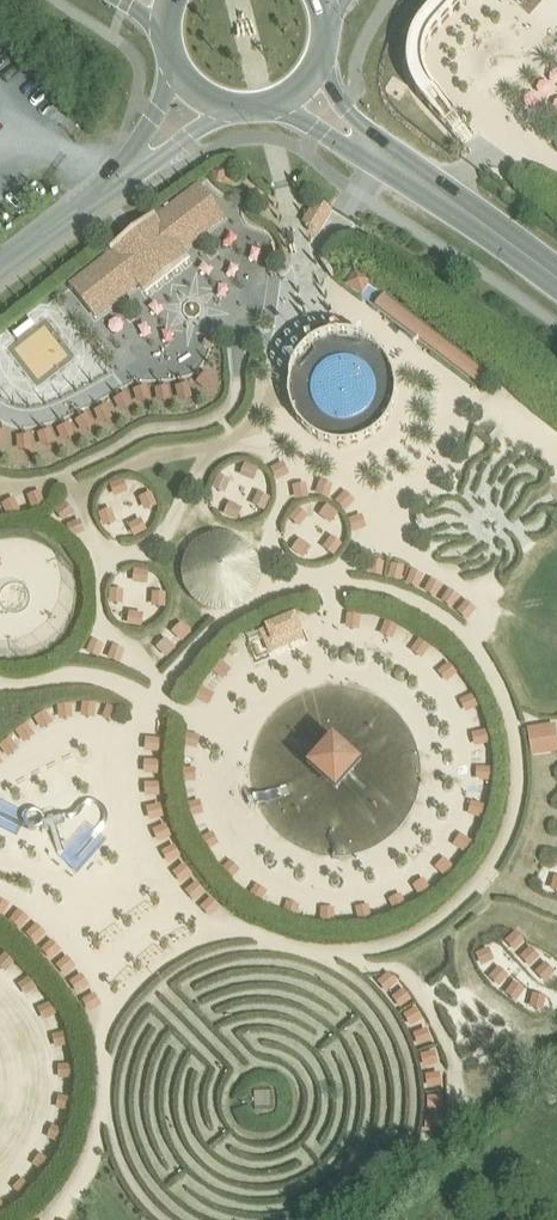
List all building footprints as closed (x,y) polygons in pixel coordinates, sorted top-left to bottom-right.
[(429,14),(419,26),(413,36),(410,48),(408,60),(409,69),(412,82),(417,93),(428,109),(465,150),(476,137),(443,98),(435,90),(429,77),(426,65),(427,54),(431,41),(468,0),(442,0),(429,14)] [(112,254),(69,287),(97,323),(140,289),(147,298),(192,262),(186,254),(227,221),(200,186),(158,219),(155,215),(110,251),(112,254)] [(329,210),(315,254),(338,261),(353,218),(329,210)] [(356,274),(346,288),(365,300),(374,287),(356,274)] [(486,376),(381,297),(373,308),(478,387),(486,376)] [(377,347),(357,338),(343,337),(320,342),(303,355),(294,368),(288,396),(293,415),(313,439),(332,447),(366,444),(383,433),(395,415),(399,400),(398,378),(389,359),(377,347)] [(100,512),(104,526),(124,520),(130,538),(148,533),(142,514),(158,509),(149,482),(129,488),(126,479),(108,484),(115,508),(100,512)] [(130,622),(151,623),(152,570),(126,570),(126,591),(114,591),(114,605),(130,605),(130,622)] [(556,752),(556,724),(556,723),(527,728),(532,756),(556,752)] [(240,831),(263,819),(234,760),(210,771),(240,831)] [(272,1089),(253,1090),(254,1100),(255,1111),(273,1110),(272,1089)]
